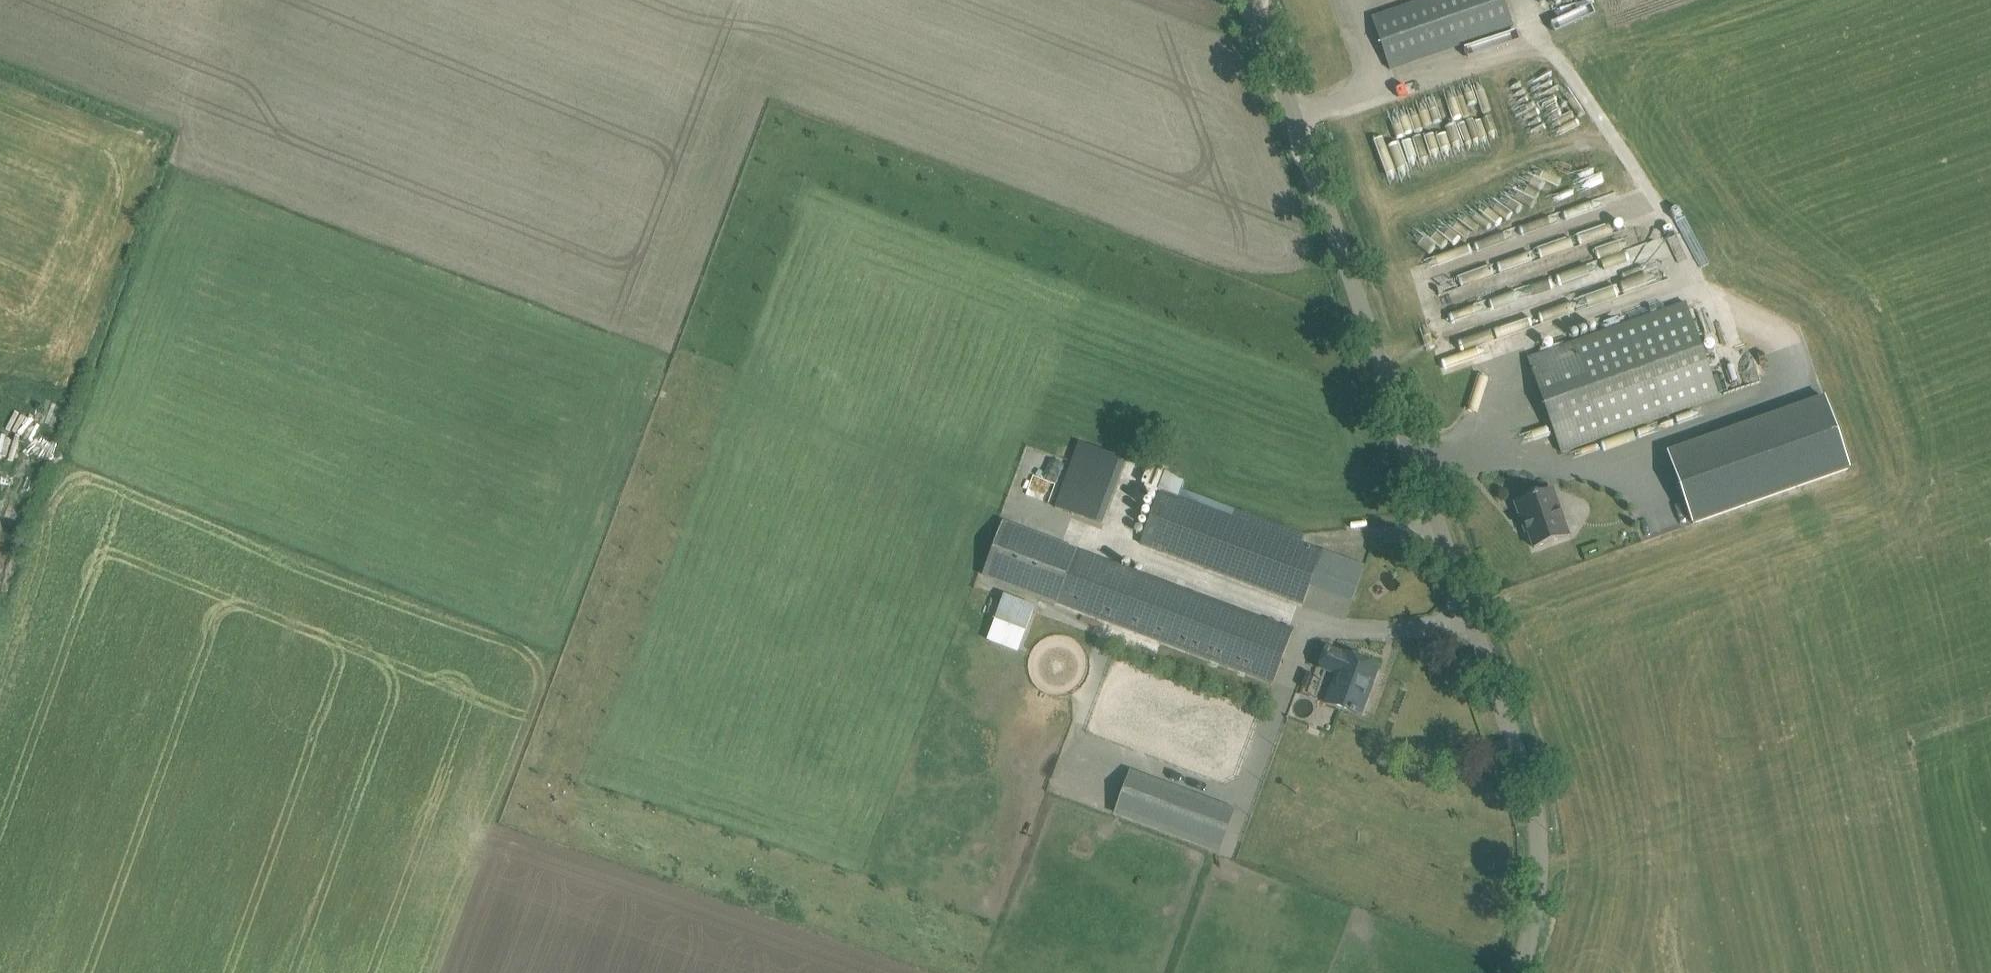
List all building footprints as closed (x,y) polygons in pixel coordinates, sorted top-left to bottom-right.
[(1514,27),(1504,0),(1423,0),(1372,18),(1390,70),(1514,27)] [(1686,303),(1528,359),(1562,453),(1719,397),(1686,303)] [(1693,524),(1849,469),(1824,397),(1668,452),(1693,524)] [(1144,531),(1140,543),(1303,604),(1309,586),(1317,566),(1322,551),(1303,543),(1306,535),(1182,489),(1184,482),(1181,481),(1166,471),(1152,466),(1144,488),(1158,493),(1156,501),(1144,531)] [(1523,523),(1525,522),(1534,548),(1571,535),(1554,489),(1515,503),(1523,523)] [(1060,490),(1054,507),(1104,525),(1110,509),(1060,490)] [(1274,684),(1294,629),(1005,522),(985,577),(1274,684)] [(1002,593),(993,617),(1025,630),(1034,605),(1002,593)] [(1345,655),(1327,649),(1320,668),(1338,674),(1327,703),(1361,716),(1368,696),(1365,693),(1369,683),(1372,683),(1379,666),(1345,654),(1345,655)] [(1235,810),(1130,771),(1114,815),(1218,854),(1235,810)]
